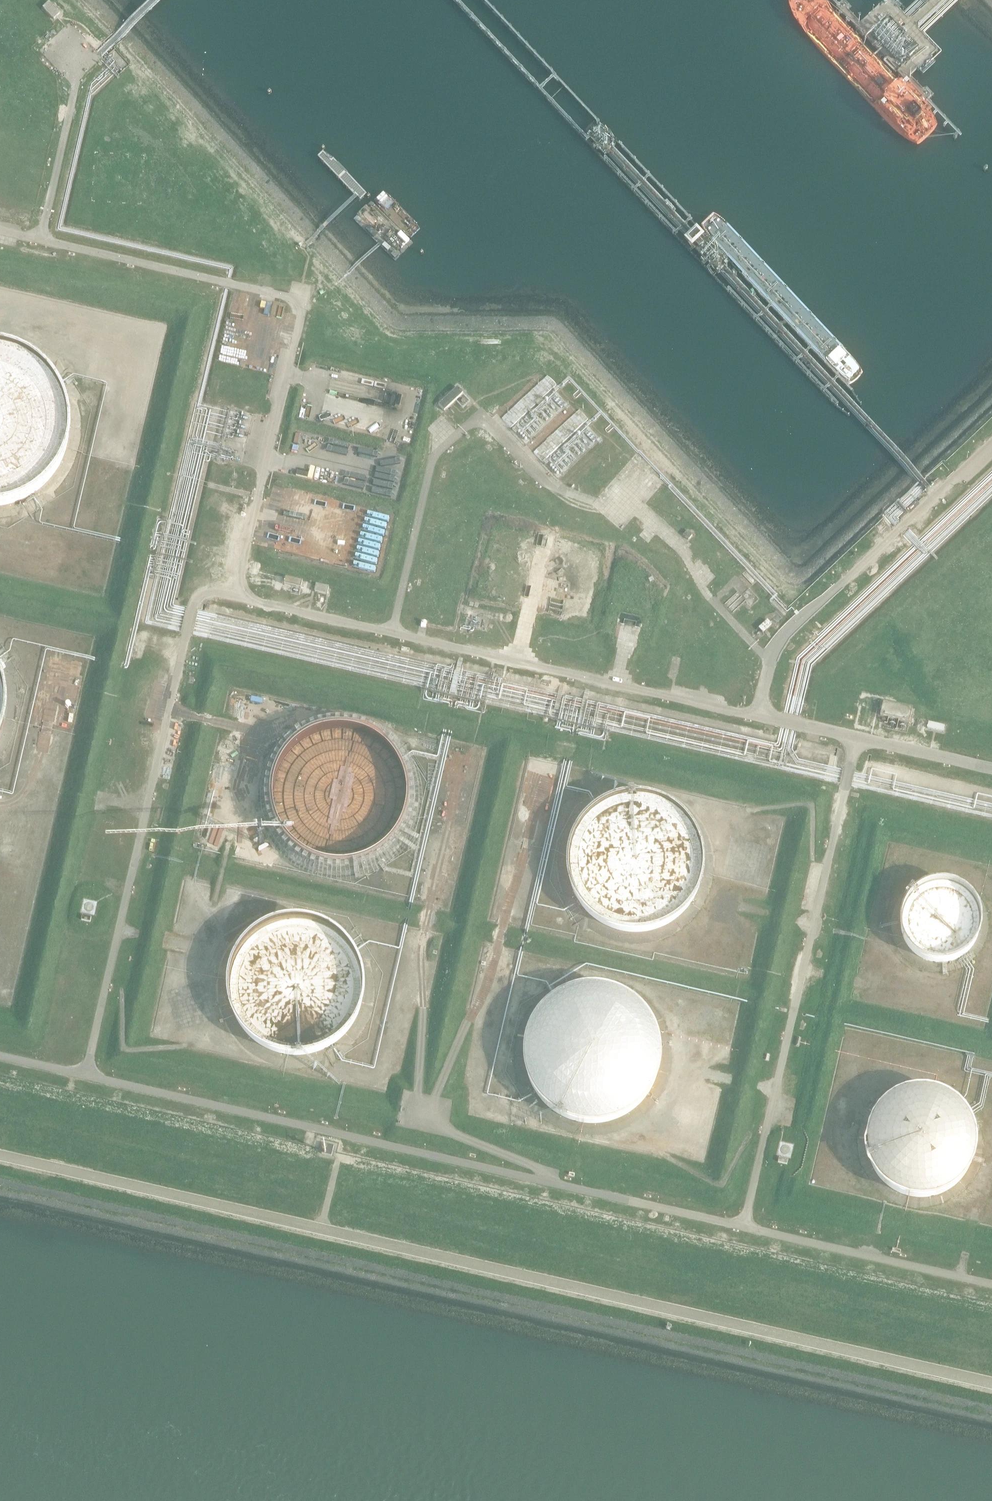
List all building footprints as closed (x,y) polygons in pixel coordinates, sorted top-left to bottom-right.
[(50,3),(44,9),(54,19),(60,13),(50,3)] [(263,302),(262,306),(266,307),(265,313),(269,314),(271,304),(263,302)] [(1,505),(27,498),(49,481),(64,458),(70,432),(67,405),(54,381),(34,362),(9,352),(0,351),(0,505),(1,505)] [(444,410),(463,393),(457,387),(438,405),(444,410)] [(339,411),(340,407),(327,404),(323,421),(344,426),(348,413),(339,411)] [(390,495),(393,485),(377,480),(374,491),(390,495)] [(302,581),(286,577),(284,585),(301,588),(302,581)] [(327,594),(329,587),(316,584),(314,591),(327,594)] [(764,631),(772,623),(768,619),(760,627),(764,631)] [(847,693),(846,699),(864,703),(865,697),(847,693)] [(929,723),(927,729),(943,732),(945,726),(929,723)] [(308,859),(330,867),(355,868),(377,860),(396,845),(409,825),(414,802),(410,778),(399,757),(381,741),(358,732),(334,731),(311,739),(292,754),(280,774),(275,798),(279,822),(290,843),(308,859)] [(605,923),(628,931),(652,931),(675,923),(693,907),(705,887),(709,863),(705,839),(693,819),(675,803),(652,795),(628,795),(605,803),(587,819),(575,839),(571,863),(575,887),(587,907),(605,923)] [(918,955),(936,964),(956,964),(973,955),(985,938),(987,918),(980,900),(965,887),(945,882),(926,887),(911,901),(904,919),(907,939),(918,955)] [(266,1047),(288,1056),(312,1056),(335,1049),(354,1034),(366,1013),(371,990),(368,966),(356,945),(338,929),(316,920),(292,920),(269,927),(250,942),(237,963),(233,986),(236,1010),(248,1031),(266,1047)] [(563,1113),(585,1121),(609,1122),(632,1115),(651,1100),(663,1079),(668,1056),(665,1032),(653,1011),(635,995),(613,986),(589,985),(566,993),(547,1008),(534,1028),(529,1052),(533,1076),(544,1097),(563,1113)] [(878,1168),(894,1187),(917,1196),(941,1195),(963,1184),(978,1164),(982,1139),(976,1115),(959,1097),(937,1087),(912,1088),(890,1100),(875,1120),(871,1144),(878,1168)] [(322,1154),(332,1156),(334,1146),(324,1144),(322,1154)]
